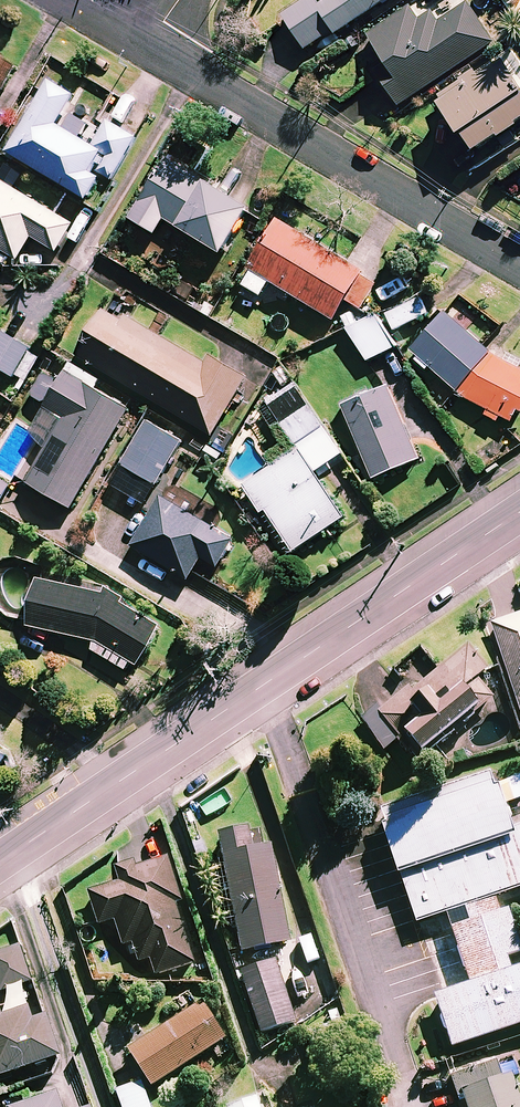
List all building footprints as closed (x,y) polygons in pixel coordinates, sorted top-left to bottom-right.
[(321,6),(317,0),(308,0),(284,16),(306,49),(334,30),(337,34),(388,0),(331,0),(321,6)] [(419,18),(411,7),(367,37),(385,62),(373,70),(399,108),(494,43),(468,4),(440,23),(434,13),(427,18),(425,14),(419,18)] [(0,56),(0,100),(19,68),(0,56)] [(442,105),(463,138),(466,136),(477,153),(519,125),(519,80),(509,63),(485,79),(480,72),(464,82),(468,89),(442,105)] [(76,97),(49,81),(6,153),(88,203),(101,181),(91,175),(104,154),(91,147),(81,141),(89,127),(72,116),(64,130),(58,127),(76,97)] [(137,139),(106,121),(91,147),(104,154),(108,157),(97,175),(111,183),(137,139)] [(253,213),(169,160),(130,221),(155,237),(165,222),(224,259),(253,213)] [(0,179),(0,250),(20,262),(33,239),(59,254),(77,224),(0,179)] [(380,283),(279,224),(242,287),(262,299),(270,284),(336,323),(348,304),(363,312),(380,283)] [(428,316),(420,299),(387,315),(395,332),(428,316)] [(123,324),(104,313),(77,358),(213,438),(247,381),(210,359),(206,366),(126,318),(123,324)] [(397,348),(377,315),(349,332),(369,365),(397,348)] [(445,316),(413,355),(495,422),(500,417),(510,425),(519,413),(519,372),(513,366),(510,369),(445,316)] [(15,380),(16,378),(25,384),(43,355),(3,330),(0,335),(0,371),(15,380)] [(130,412),(66,374),(60,384),(46,376),(33,399),(50,409),(35,433),(43,456),(26,484),(72,511),(130,412)] [(420,462),(388,387),(343,407),(375,481),(420,462)] [(308,407),(296,390),(271,408),(283,425),(308,407)] [(110,486),(129,497),(123,507),(132,513),(138,502),(145,507),(183,445),(148,424),(110,486)] [(346,521),(301,452),(244,489),(261,515),(266,512),(294,554),(346,521)] [(0,480),(0,507),(12,487),(0,480)] [(236,542),(164,499),(135,549),(190,582),(203,560),(219,570),(236,542)] [(132,664),(140,669),(163,630),(124,606),(123,598),(106,590),(105,597),(39,582),(29,625),(95,643),(93,652),(127,672),(132,664)] [(493,627),(519,708),(519,617),(493,627)] [(488,675),(468,650),(438,674),(435,670),(365,725),(386,751),(398,742),(415,764),(494,701),(478,682),(488,675)] [(10,759),(0,752),(0,774),(10,759)] [(491,777),(381,814),(386,828),(382,829),(399,880),(400,879),(415,922),(416,926),(420,925),(447,916),(471,987),(436,998),(453,1051),(519,1029),(519,970),(512,973),(507,959),(519,955),(519,944),(509,911),(500,914),(495,900),(519,892),(519,829),(513,831),(505,807),(519,802),(519,778),(494,787),(491,777)] [(292,946),(268,827),(219,837),(244,956),(292,946)] [(182,903),(167,860),(121,876),(124,884),(89,896),(101,927),(115,922),(124,948),(133,945),(140,964),(150,961),(157,978),(196,965),(200,978),(210,974),(205,959),(196,962),(176,905),(182,903)] [(20,948),(0,954),(0,1079),(61,1060),(47,1017),(32,1022),(21,988),(32,985),(20,948)] [(296,1025),(275,964),(242,975),(263,1036),(296,1025)] [(226,1043),(204,1007),(130,1053),(153,1089),(226,1043)] [(513,1076),(503,1079),(497,1063),(451,1079),(457,1099),(465,1096),(468,1106),(519,1106),(519,1098),(513,1076)] [(143,1087),(119,1096),(123,1106),(150,1106),(143,1087)] [(57,1096),(23,1106),(61,1106),(57,1096)] [(269,1098),(241,1106),(272,1106),(269,1098)]
